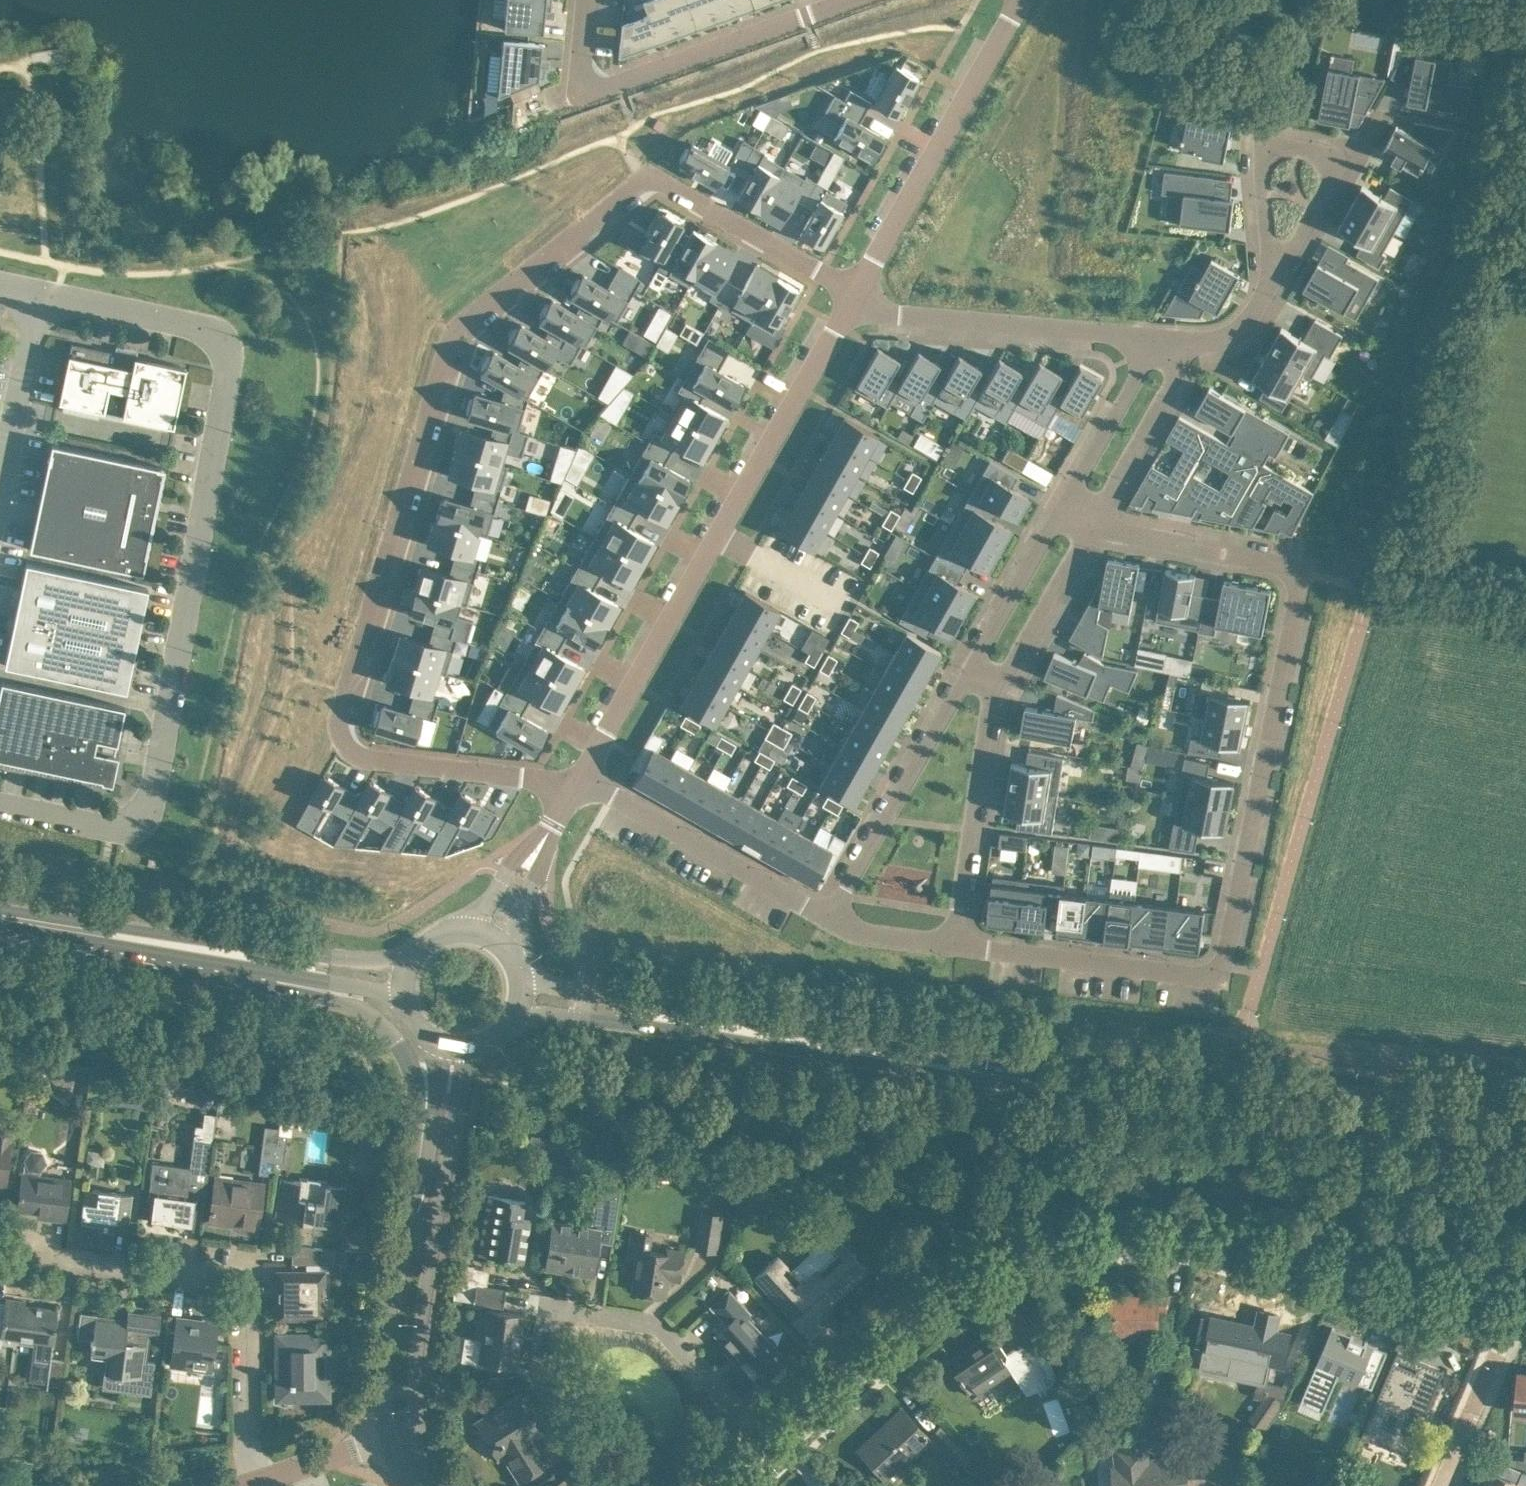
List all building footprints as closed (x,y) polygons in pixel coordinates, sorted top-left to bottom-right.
[(504,29),(542,32),(545,10),(551,10),(552,0),(507,0),(504,29)] [(647,14),(657,41),(678,34),(666,0),(642,0),(647,14)] [(678,34),(697,27),(687,0),(666,0),(678,34)] [(697,27),(716,20),(709,0),(687,0),(697,27)] [(716,20),(735,13),(730,0),(709,0),(716,20)] [(735,13),(754,6),(752,0),(730,0),(735,13)] [(620,41),(618,55),(657,41),(647,14),(622,23),(622,24),(620,41)] [(1398,33),(1390,76),(1392,76),(1399,63),(1413,38),(1415,35),(1398,33)] [(1408,101),(1468,113),(1473,86),(1449,81),(1453,62),(1420,55),(1423,40),(1413,38),(1399,63),(1392,76),(1391,76),(1410,87),(1408,101)] [(503,39),(497,95),(510,90),(522,85),(537,79),(544,76),(545,66),(539,65),(542,43),(503,39)] [(875,103),(897,115),(919,77),(915,75),(916,74),(902,66),(901,67),(897,65),(875,103)] [(1386,78),(1329,67),(1319,118),(1350,124),(1353,110),(1366,113),(1386,78)] [(522,85),(510,90),(513,98),(515,98),(526,93),(525,92),(540,86),(537,79),(522,85)] [(849,89),(843,99),(865,112),(871,101),(849,89)] [(834,94),(823,114),(836,121),(829,134),(839,140),(838,141),(853,150),(854,148),(872,158),(874,154),(875,155),(884,141),(882,140),(884,136),(859,122),(865,112),(843,99),(834,94)] [(756,105),(755,106),(759,108),(771,115),(775,117),(779,110),(775,99),(756,105)] [(1181,140),(1183,141),(1182,148),(1203,152),(1202,156),(1225,160),(1232,125),(1188,116),(1184,137),(1182,137),(1181,140)] [(653,126),(660,131),(665,123),(657,118),(653,126)] [(1392,128),(1387,137),(1389,138),(1387,142),(1390,144),(1384,155),(1419,174),(1434,148),(1441,152),(1454,129),(1415,121),(1409,132),(1397,125),(1394,129),(1392,128)] [(1466,130),(1463,144),(1476,147),(1479,133),(1466,130)] [(743,139),(730,161),(741,167),(753,145),(743,139)] [(681,161),(679,164),(717,186),(730,165),(691,143),(689,146),(687,145),(679,160),(681,161)] [(751,173),(737,198),(760,211),(785,167),(763,154),(764,151),(753,145),(741,167),(751,173)] [(833,150),(824,167),(835,173),(844,156),(833,150)] [(785,167),(760,211),(779,222),(793,197),(804,203),(816,181),(805,175),(804,177),(785,167)] [(1192,224),(1230,228),(1234,199),(1230,198),(1210,196),(1213,177),(1165,171),(1162,192),(1184,195),(1181,222),(1192,224)] [(814,209),(800,234),(803,236),(802,237),(817,246),(818,244),(821,246),(831,229),(833,230),(841,215),(840,214),(847,202),(825,189),(827,187),(816,181),(804,203),(814,209)] [(1391,186),(1385,198),(1362,185),(1350,207),(1395,232),(1413,199),(1391,186)] [(1350,207),(1338,228),(1363,242),(1357,254),(1380,266),(1387,254),(1383,252),(1395,232),(1350,207)] [(661,210),(638,251),(659,263),(669,246),(683,222),(679,220),(680,219),(666,210),(665,212),(661,210)] [(659,263),(656,268),(667,275),(668,273),(689,286),(692,281),(715,241),(693,229),(679,252),(669,246),(659,263)] [(715,241),(692,281),(711,293),(708,298),(721,305),(733,284),(720,277),(734,253),(715,241)] [(1191,295),(1179,288),(1165,313),(1201,316),(1207,305),(1218,312),(1234,284),(1222,278),(1228,267),(1212,258),(1191,295)] [(1338,273),(1318,262),(1304,288),(1345,312),(1358,287),(1370,294),(1379,278),(1346,259),(1338,273)] [(733,284),(721,305),(730,311),(730,309),(753,322),(778,278),(755,265),(741,289),(733,284)] [(618,266),(612,277),(634,289),(640,279),(618,266)] [(571,291),(569,295),(581,302),(603,314),(616,322),(634,289),(612,277),(606,287),(581,273),(579,277),(577,276),(569,290),(571,291)] [(778,278),(753,322),(772,333),(797,289),(778,278)] [(540,316),(538,320),(550,327),(581,344),(585,346),(603,314),(581,302),(575,312),(550,298),(548,302),(546,301),(538,315),(540,316)] [(658,305),(650,319),(663,326),(671,312),(658,305)] [(1282,327),(1268,351),(1304,371),(1312,376),(1325,353),(1330,356),(1343,334),(1315,319),(1303,339),(1282,327)] [(509,341),(506,344),(522,354),(544,366),(549,369),(556,356),(570,364),(581,344),(550,327),(544,337),(519,323),(517,326),(515,325),(507,340),(509,341)] [(708,336),(702,347),(724,359),(730,348),(708,336)] [(648,340),(641,353),(648,357),(655,344),(648,340)] [(71,342),(59,398),(59,401),(173,425),(186,366),(185,366),(136,355),(114,351),(72,342),(71,342)] [(702,347),(684,379),(705,391),(730,406),(732,402),(734,403),(742,389),(740,388),(743,384),(718,370),(724,359),(702,347)] [(854,388),(887,407),(895,392),(900,383),(890,377),(900,360),(877,347),(854,388)] [(481,368),(479,371),(504,386),(526,398),(544,366),(522,354),(516,364),(491,350),(489,353),(488,352),(479,367),(481,368)] [(895,392),(915,403),(909,413),(922,420),(933,400),(941,386),(930,381),(940,363),(918,351),(900,383),(895,392)] [(1304,371),(1268,351),(1253,378),(1266,385),(1260,397),(1282,410),(1304,371)] [(941,386),(933,400),(966,418),(974,404),(981,390),(971,384),(981,367),(959,355),(943,383),(941,386)] [(981,390),(974,404),(1006,422),(1014,407),(1021,394),(1011,388),(1021,371),(999,358),(981,390)] [(1021,394),(1014,407),(1046,426),(1055,411),(1062,398),(1052,392),(1062,375),(1040,362),(1024,390),(1021,394)] [(1062,398),(1055,411),(1075,423),(1100,376),(1079,365),(1062,398)] [(681,392),(669,413),(674,416),(674,415),(713,437),(724,416),(699,402),(705,391),(684,379),(677,390),(681,392)] [(469,396),(464,411),(466,412),(465,416),(493,424),(517,431),(518,430),(527,398),(526,398),(504,386),(500,400),(472,392),(471,396),(469,396)] [(1290,432),(1210,387),(1196,411),(1236,434),(1230,444),(1263,463),(1264,463),(1270,453),(1276,456),(1290,432)] [(591,436),(603,441),(613,420),(601,415),(591,436)] [(654,431),(648,441),(670,454),(676,443),(701,458),(713,437),(674,415),(674,416),(662,435),(654,431)] [(844,416),(833,435),(867,454),(878,435),(844,416)] [(1154,507),(1172,510),(1193,473),(1203,456),(1214,435),(1180,416),(1167,439),(1184,449),(1170,474),(1152,464),(1130,502),(1143,505),(1149,494),(1159,499),(1154,507)] [(462,427),(455,450),(502,464),(503,464),(506,452),(521,456),(528,433),(518,430),(517,431),(493,424),(489,436),(462,427)] [(901,432),(897,438),(908,444),(913,435),(905,430),(901,432)] [(833,435),(822,454),(856,473),(867,454),(833,435)] [(920,435),(914,445),(920,448),(926,438),(920,435)] [(1201,516),(1230,522),(1263,463),(1230,444),(1214,435),(1203,456),(1230,471),(1220,489),(1193,473),(1172,510),(1193,515),(1197,507),(1204,511),(1201,516)] [(648,441),(630,472),(677,499),(689,479),(664,464),(670,454),(648,441)] [(953,441),(950,447),(959,453),(962,447),(953,441)] [(51,443),(29,548),(132,570),(142,572),(165,467),(51,443)] [(1008,446),(1001,458),(1020,470),(1027,457),(1008,446)] [(455,450),(448,474),(476,482),(473,493),(497,500),(507,465),(503,464),(502,464),(455,450)] [(822,454),(811,473),(845,492),(856,473),(822,454)] [(989,459),(970,493),(998,508),(1015,518),(1028,497),(1010,487),(1016,477),(1017,477),(1017,475),(989,459)] [(1230,522),(1253,526),(1266,503),(1263,502),(1271,488),(1285,496),(1284,497),(1294,503),(1287,515),(1275,508),(1264,528),(1279,531),(1280,529),(1287,533),(1292,534),(1314,492),(1264,463),(1263,463),(1230,522)] [(912,471),(907,478),(916,484),(921,476),(912,471)] [(630,472),(612,504),(634,516),(640,506),(665,520),(677,499),(630,472)] [(811,473),(800,492),(834,512),(845,492),(811,473)] [(903,486),(912,491),(916,484),(907,478),(903,486)] [(800,492),(789,511),(823,531),(834,512),(800,492)] [(441,497),(435,519),(477,532),(477,533),(486,536),(497,500),(473,493),(469,505),(441,497)] [(952,524),(998,550),(1010,529),(992,519),(998,508),(970,493),(952,524)] [(612,504),(594,535),(641,562),(653,541),(628,527),(634,516),(612,504)] [(890,508),(886,516),(895,521),(899,513),(890,508)] [(789,511),(778,530),(812,550),(823,531),(789,511)] [(881,523),(891,528),(895,521),(886,516),(881,523)] [(435,519),(428,543),(455,551),(452,562),(476,569),(480,557),(471,555),(477,533),(477,532),(435,519)] [(934,556),(962,572),(968,561),(986,571),(998,550),(952,524),(934,556)] [(895,534),(890,543),(901,549),(906,540),(895,534)] [(594,535),(576,566),(598,579),(604,569),(629,583),(641,562),(594,535)] [(869,546),(865,553),(874,559),(878,551),(869,546)] [(860,561),(869,566),(874,559),(865,553),(860,561)] [(916,588),(962,613),(974,592),(956,582),(962,572),(934,556),(916,588)] [(1077,642),(1103,656),(1108,627),(1097,621),(1101,605),(1110,606),(1110,609),(1114,609),(1114,607),(1131,610),(1140,563),(1108,557),(1105,575),(1082,616),(1090,620),(1077,642)] [(17,606),(15,613),(129,637),(139,589),(147,591),(148,587),(26,561),(20,590),(17,606)] [(421,566),(414,588),(462,602),(461,604),(466,605),(476,569),(452,562),(449,574),(421,566)] [(576,566),(559,597),(606,624),(617,604),(592,589),(598,579),(576,566)] [(1206,594),(1192,592),(1196,574),(1166,568),(1156,620),(1199,629),(1206,595),(1206,594)] [(1221,598),(1206,595),(1199,629),(1199,631),(1215,634),(1217,624),(1263,633),(1271,589),(1224,580),(1221,598)] [(414,588),(407,612),(435,620),(432,631),(456,638),(456,639),(466,642),(472,620),(458,615),(461,604),(462,602),(414,588)] [(950,635),(962,613),(916,588),(898,620),(926,636),(927,635),(926,635),(932,625),(950,635)] [(745,590),(734,609),(768,628),(779,609),(745,590)] [(559,597),(541,629),(563,641),(568,631),(594,645),(606,624),(559,597)] [(734,609),(723,628),(757,647),(768,628),(734,609)] [(11,635),(5,664),(126,690),(127,686),(119,684),(129,637),(15,613),(14,620),(11,635)] [(849,616),(845,623),(854,628),(858,621),(849,616)] [(840,631),(849,636),(854,628),(845,623),(840,631)] [(723,628),(712,647),(746,666),(757,647),(723,628)] [(541,629),(523,660),(570,687),(582,666),(557,652),(563,641),(541,629)] [(401,635),(394,657),(436,670),(436,671),(445,674),(456,639),(456,638),(432,631),(428,643),(401,635)] [(894,651),(929,671),(940,651),(906,632),(894,651)] [(813,644),(809,652),(818,657),(822,650),(813,644)] [(701,666),(736,686),(746,666),(712,647),(701,666)] [(1139,647),(1135,664),(1162,670),(1165,652),(1139,647)] [(894,651),(884,670),(918,689),(929,671),(894,651)] [(1045,675),(1105,700),(1112,683),(1130,691),(1138,669),(1106,662),(1085,651),(1079,662),(1055,652),(1045,675)] [(804,660),(813,665),(818,657),(809,652),(804,660)] [(828,653),(823,661),(832,666),(837,658),(828,653)] [(394,657),(387,681),(415,689),(411,700),(435,707),(439,695),(430,693),(436,671),(436,670),(394,657)] [(516,672),(505,691),(527,704),(533,694),(558,708),(570,687),(523,660),(522,661),(516,672)] [(819,668),(828,673),(832,666),(823,661),(819,668)] [(1193,663),(1190,675),(1202,678),(1204,665),(1193,663)] [(701,666),(690,685),(725,705),(736,686),(701,666)] [(884,670),(873,689),(908,708),(918,689),(884,670)] [(762,677),(758,686),(771,694),(776,685),(762,677)] [(114,753),(124,706),(1,680),(0,685),(0,757),(80,774),(80,776),(112,782),(118,754),(114,753)] [(791,682),(787,690),(796,695),(801,687),(791,682)] [(690,685),(679,705),(714,724),(725,705),(690,685)] [(873,689),(863,708),(897,727),(908,708),(873,689)] [(783,697),(792,703),(796,695),(787,690),(783,697)] [(1197,715),(1207,716),(1247,723),(1251,700),(1202,690),(1197,715)] [(487,723),(487,724),(501,732),(500,733),(515,742),(516,740),(534,750),(536,747),(537,748),(546,733),(544,732),(546,729),(521,714),(527,704),(505,691),(505,692),(487,723)] [(806,691),(802,698),(811,703),(815,696),(806,691)] [(1021,733),(1072,742),(1077,716),(1093,719),(1095,709),(1057,693),(1054,711),(1026,705),(1021,733)] [(798,706),(807,711),(811,703),(802,698),(798,706)] [(377,707),(372,723),(374,724),(373,728),(416,740),(423,717),(432,719),(435,707),(411,700),(408,712),(380,704),(379,708),(377,707)] [(852,727),(886,746),(897,727),(863,708),(852,727)] [(685,715),(680,724),(687,728),(693,719),(685,715)] [(1242,747),(1247,723),(1207,716),(1202,738),(1193,736),(1190,749),(1222,755),(1224,744),(1242,747)] [(700,723),(693,719),(687,728),(695,732),(700,723)] [(773,721),(769,729),(778,734),(782,726),(773,721)] [(778,734),(787,739),(791,732),(782,726),(778,734)] [(852,727),(841,745),(875,765),(886,746),(852,727)] [(638,771),(632,781),(651,792),(671,758),(657,750),(664,737),(652,729),(629,769),(630,770),(631,767),(638,771)] [(764,737),(773,742),(778,734),(769,729),(764,737)] [(773,742),(783,747),(787,739),(778,734),(773,742)] [(281,743),(301,746),(302,738),(282,735),(281,743)] [(720,735),(715,744),(723,748),(728,739),(720,735)] [(736,744),(728,739),(723,748),(730,753),(736,744)] [(1138,741),(1136,750),(1147,753),(1149,744),(1138,741)] [(841,745),(830,764),(864,784),(875,765),(841,745)] [(1451,745),(1450,753),(1462,754),(1463,746),(1451,745)] [(1150,746),(1147,760),(1161,763),(1164,749),(1150,746)] [(1463,746),(1462,754),(1474,756),(1475,748),(1463,746)] [(759,750),(754,759),(761,763),(767,754),(759,750)] [(1495,750),(1494,758),(1506,760),(1507,752),(1495,750)] [(1008,787),(1058,795),(1065,757),(1029,751),(1027,765),(1012,762),(1008,787)] [(1407,751),(1406,759),(1418,761),(1419,753),(1407,751)] [(1419,753),(1418,761),(1430,762),(1431,754),(1419,753)] [(1518,761),(1525,762),(1525,754),(1519,753),(1518,761)] [(767,754),(761,763),(769,767),(774,758),(767,754)] [(1379,754),(1378,762),(1389,764),(1390,756),(1379,754)] [(1229,806),(1234,782),(1208,776),(1211,762),(1185,756),(1182,773),(1184,773),(1179,796),(1229,806)] [(671,758),(651,792),(669,802),(688,767),(671,758)] [(830,764),(819,784),(853,803),(864,784),(830,764)] [(1128,766),(1126,779),(1138,781),(1142,768),(1128,766)] [(669,802),(687,812),(706,777),(688,767),(669,802)] [(324,775),(296,823),(314,833),(328,807),(348,818),(348,819),(361,796),(324,775)] [(791,775),(786,784),(794,788),(799,779),(791,775)] [(706,777),(687,812),(704,822),(724,787),(706,777)] [(1420,777),(1419,789),(1427,790),(1428,778),(1420,777)] [(799,779),(794,788),(801,793),(807,784),(799,779)] [(348,819),(333,844),(355,846),(374,813),(393,824),(406,801),(370,780),(361,796),(348,819)] [(452,807),(415,786),(406,801),(393,824),(380,848),(401,850),(419,818),(440,830),(452,807)] [(704,822),(722,832),(742,797),(724,787),(704,822)] [(1004,812),(1019,815),(1017,828),(1052,832),(1058,795),(1008,787),(1004,812)] [(1419,789),(1417,801),(1425,802),(1427,790),(1419,789)] [(463,823),(485,835),(498,813),(461,792),(452,807),(440,830),(427,853),(445,854),(463,823)] [(822,804),(829,809),(834,800),(827,795),(822,804)] [(1195,850),(1200,827),(1224,832),(1229,806),(1179,796),(1169,847),(1195,850)] [(742,797),(722,832),(740,842),(759,807),(742,797)] [(842,804),(834,800),(829,809),(837,813),(842,804)] [(740,842),(757,852),(777,817),(759,807),(740,842)] [(777,817),(757,852),(775,862),(795,826),(777,817)] [(1415,817),(1414,829),(1422,830),(1423,819),(1415,817)] [(844,822),(838,833),(846,838),(852,827),(844,822)] [(1124,839),(1125,826),(1094,823),(1093,836),(1124,839)] [(775,862),(793,872),(813,836),(795,826),(775,862)] [(1414,829),(1412,841),(1420,842),(1422,830),(1414,829)] [(999,846),(1026,850),(1028,835),(1001,832),(999,846)] [(813,836),(793,872),(812,883),(817,873),(824,877),(822,880),(823,880),(846,840),(833,833),(827,844),(813,836)] [(1077,842),(1076,851),(1079,855),(1089,856),(1090,844),(1077,842)] [(1056,843),(1054,857),(1067,859),(1069,845),(1056,843)] [(1093,843),(1092,856),(1107,857),(1108,845),(1093,843)] [(1118,855),(1141,858),(1142,850),(1119,847),(1118,855)] [(1164,852),(1162,868),(1182,871),(1184,855),(1164,852)] [(1410,858),(1409,870),(1417,871),(1418,859),(1410,858)] [(1409,870),(1407,882),(1415,883),(1417,871),(1409,870)] [(988,923),(1017,927),(1023,879),(994,876),(988,923)] [(1023,879),(1017,927),(1045,930),(1048,906),(1061,907),(1063,892),(1064,892),(1065,885),(1023,879)] [(1343,883),(1342,891),(1354,892),(1355,884),(1343,883)] [(1105,938),(1132,941),(1137,902),(1138,894),(1111,890),(1110,898),(1105,938)] [(1061,907),(1057,932),(1082,935),(1087,895),(1064,892),(1063,892),(1061,907)] [(1368,893),(1366,905),(1374,906),(1376,894),(1368,893)] [(1376,894),(1374,906),(1382,907),(1384,895),(1376,894)] [(1087,895),(1082,935),(1105,938),(1110,898),(1087,895)] [(1399,897),(1397,909),(1405,910),(1407,898),(1399,897)] [(1407,898),(1405,910),(1413,911),(1415,899),(1407,898)] [(1430,901),(1428,912),(1436,913),(1438,902),(1430,901)] [(1132,941),(1174,947),(1179,907),(1137,902),(1132,941)] [(1438,902),(1436,913),(1444,914),(1446,903),(1438,902)] [(1174,947),(1200,950),(1205,910),(1179,907),(1174,947)] [(1486,908),(1485,916),(1497,917),(1498,909),(1486,908)] [(1498,909),(1497,917),(1508,919),(1509,911),(1498,909)] [(97,1072),(96,1087),(105,1088),(107,1073),(97,1072)] [(124,1102),(149,1106),(150,1099),(152,1087),(129,1083),(128,1083),(124,1102)] [(281,1107),(278,1127),(274,1159),(283,1161),(287,1134),(290,1134),(294,1108),(281,1107)] [(195,1197),(187,1196),(188,1186),(205,1194),(208,1170),(213,1140),(211,1140),(213,1126),(195,1123),(190,1157),(189,1166),(158,1162),(158,1161),(152,1160),(149,1179),(151,1179),(148,1198),(153,1198),(151,1218),(191,1224),(194,1204),(195,1197)] [(357,1154),(380,1155),(382,1124),(359,1123),(357,1154)] [(3,1193),(6,1173),(12,1125),(0,1124),(0,1193),(3,1193)] [(274,1159),(278,1127),(265,1125),(258,1172),(272,1174),(274,1159)] [(20,1187),(18,1207),(37,1210),(51,1212),(50,1217),(65,1219),(67,1199),(70,1179),(39,1175),(40,1171),(47,1160),(42,1149),(30,1148),(23,1158),(24,1161),(23,1173),(22,1173),(20,1187)] [(256,1232),(263,1182),(216,1176),(210,1221),(232,1224),(232,1220),(241,1221),(240,1230),(256,1232)] [(326,1184),(327,1180),(300,1176),(299,1179),(280,1176),(274,1217),(301,1221),(298,1240),(311,1242),(314,1222),(340,1226),(345,1186),(326,1184)] [(595,1203),(591,1225),(600,1226),(614,1228),(621,1186),(605,1183),(602,1199),(601,1199),(600,1199),(599,1199),(598,1199),(597,1200),(596,1200),(596,1201),(595,1201),(595,1202),(595,1203)] [(114,1220),(129,1222),(132,1193),(92,1188),(90,1202),(83,1201),(81,1221),(99,1223),(98,1230),(113,1231),(114,1220)] [(523,1261),(530,1219),(522,1217),(525,1200),(488,1194),(478,1253),(523,1261)] [(703,1212),(697,1247),(715,1250),(720,1215),(703,1212)] [(540,1230),(538,1247),(548,1248),(545,1267),(593,1275),(596,1255),(600,1226),(591,1225),(553,1219),(551,1232),(540,1230)] [(469,1225),(467,1234),(476,1236),(477,1227),(469,1225)] [(667,1277),(678,1278),(682,1250),(668,1248),(667,1253),(647,1250),(650,1233),(632,1230),(628,1258),(637,1259),(632,1289),(664,1294),(667,1277)] [(322,1247),(298,1244),(297,1250),(292,1250),(292,1262),(320,1262),(322,1247)] [(864,1270),(851,1255),(843,1247),(804,1284),(777,1256),(754,1278),(810,1337),(822,1326),(808,1312),(820,1301),(825,1306),(864,1270)] [(348,1261),(369,1262),(370,1248),(345,1248),(346,1261),(348,1261)] [(346,1261),(329,1262),(329,1263),(329,1270),(348,1270),(348,1261),(346,1261)] [(484,1270),(472,1268),(473,1265),(472,1265),(471,1268),(458,1266),(455,1281),(454,1282),(475,1285),(482,1286),(484,1270)] [(277,1318),(319,1318),(319,1297),(325,1297),(325,1270),(277,1270),(277,1318)] [(505,1289),(482,1286),(475,1285),(472,1302),(502,1306),(505,1289)] [(766,1378),(787,1359),(741,1310),(745,1307),(728,1289),(710,1306),(726,1322),(715,1333),(729,1348),(725,1351),(731,1356),(734,1353),(740,1360),(745,1355),(766,1378)] [(1131,1332),(1131,1336),(1141,1336),(1140,1347),(1158,1348),(1158,1312),(1167,1313),(1167,1292),(1141,1291),(1141,1296),(1102,1295),(1102,1331),(1131,1332)] [(0,1334),(0,1336),(53,1342),(57,1308),(25,1304),(26,1300),(5,1298),(3,1312),(0,1311),(0,1334)] [(471,1338),(468,1359),(516,1366),(520,1341),(516,1341),(520,1313),(486,1308),(481,1339),(471,1338)] [(80,1312),(77,1336),(91,1338),(90,1341),(92,1341),(91,1354),(106,1356),(104,1372),(120,1374),(118,1389),(150,1393),(155,1361),(146,1360),(150,1334),(158,1335),(161,1314),(128,1310),(127,1318),(126,1326),(96,1322),(97,1314),(80,1312)] [(1203,1318),(1198,1343),(1206,1345),(1201,1368),(1230,1374),(1234,1358),(1269,1365),(1270,1361),(1283,1364),(1290,1333),(1276,1330),(1279,1314),(1260,1310),(1256,1326),(1212,1316),(1212,1320),(1203,1318)] [(211,1369),(213,1355),(214,1356),(215,1352),(213,1351),(216,1328),(190,1324),(191,1318),(177,1316),(170,1364),(211,1369)] [(1332,1326),(1301,1401),(1302,1401),(1304,1398),(1325,1406),(1339,1373),(1372,1387),(1386,1356),(1372,1350),(1374,1344),(1368,1341),(1351,1334),(1351,1335),(1335,1328),(1335,1327),(1332,1326)] [(997,1378),(996,1376),(1009,1367),(1024,1394),(1058,1382),(1043,1342),(1016,1352),(1014,1348),(1006,1353),(992,1332),(970,1347),(971,1349),(948,1364),(960,1382),(962,1381),(971,1395),(997,1378)] [(277,1348),(277,1398),(328,1398),(328,1334),(298,1334),(298,1348),(277,1348)] [(1398,1350),(1362,1435),(1363,1435),(1364,1434),(1407,1453),(1406,1454),(1408,1454),(1444,1370),(1443,1369),(1442,1370),(1420,1361),(1417,1367),(1415,1371),(1394,1362),(1396,1358),(1399,1351),(1398,1350)] [(50,1358),(47,1384),(63,1386),(66,1360),(50,1358)] [(1525,1411),(1525,1373),(1520,1372),(1517,1410),(1525,1411)] [(503,1374),(486,1375),(487,1386),(503,1386),(503,1374)] [(1261,1399),(1248,1419),(1265,1427),(1285,1387),(1257,1379),(1254,1396),(1261,1399)] [(1132,1428),(1165,1425),(1170,1395),(1136,1389),(1132,1428)] [(503,1454),(519,1479),(549,1460),(539,1446),(534,1449),(527,1439),(539,1431),(516,1395),(476,1421),(498,1457),(503,1454)] [(1044,1401),(1056,1435),(1071,1430),(1058,1395),(1044,1401)] [(907,1459),(929,1438),(901,1408),(878,1430),(882,1433),(861,1452),(884,1476),(905,1457),(907,1459)] [(1224,1484),(1243,1457),(1199,1439),(1203,1476),(1224,1484)] [(1185,1455),(1150,1459),(1148,1441),(1111,1445),(1115,1483),(1115,1485),(1188,1485),(1185,1455)] [(992,1485),(1007,1485),(1010,1484),(996,1470),(987,1480),(992,1485)] [(1523,1470),(1517,1482),(1493,1471),(1487,1485),(1525,1485),(1525,1471),(1523,1470)] [(567,1477),(557,1483),(551,1473),(530,1485),(573,1485),(567,1477)]
